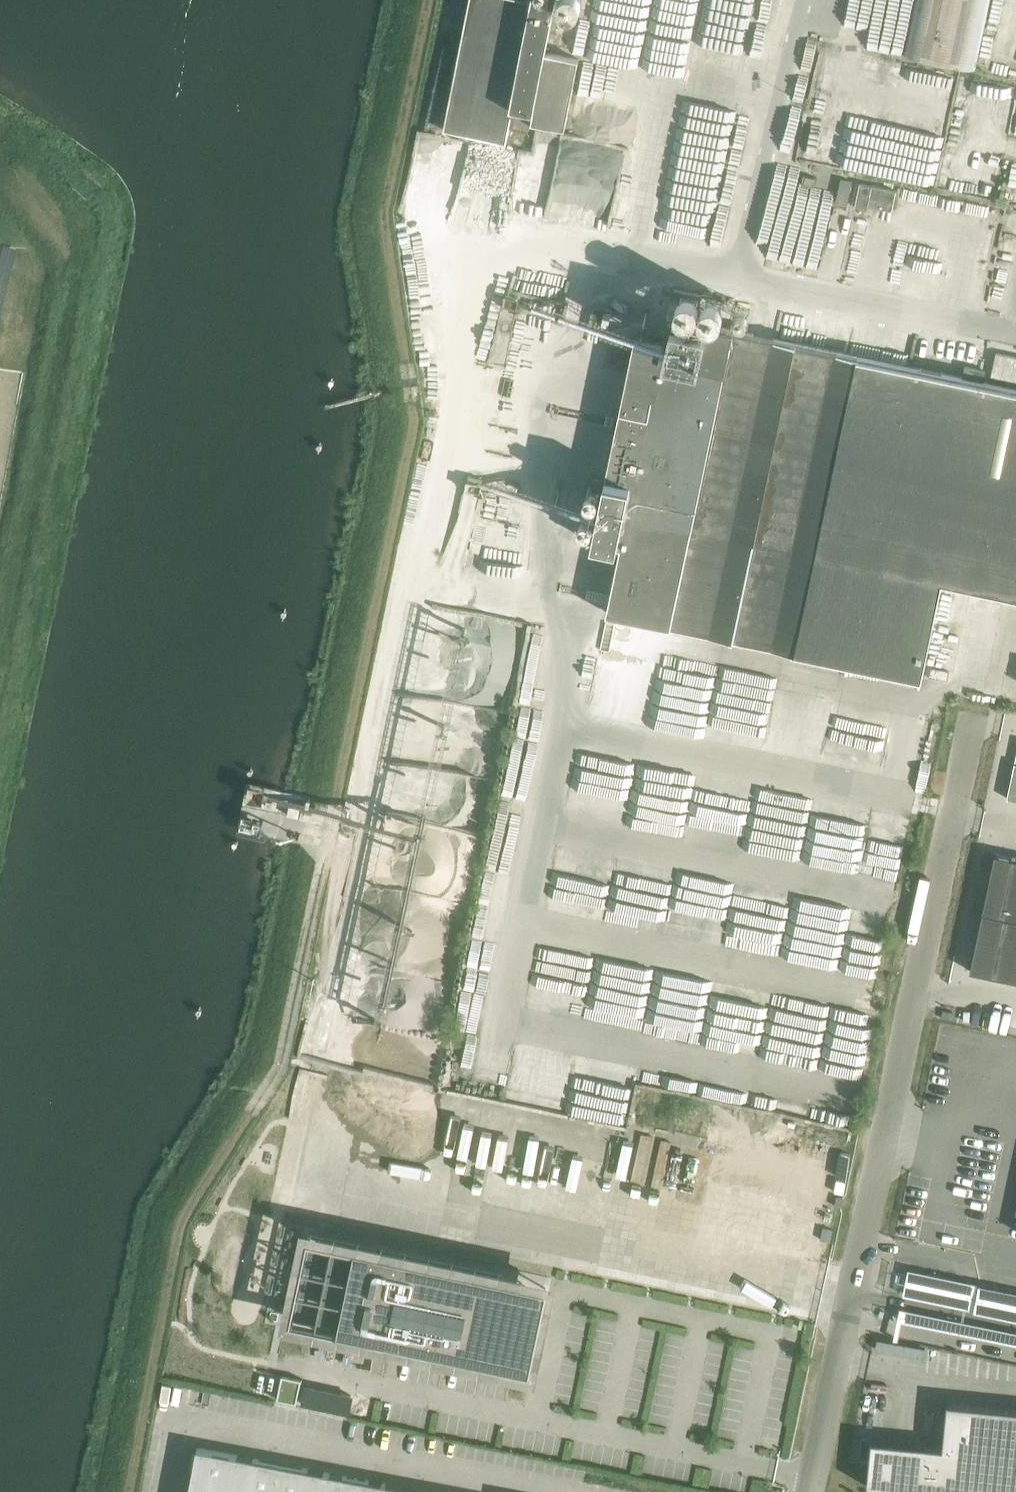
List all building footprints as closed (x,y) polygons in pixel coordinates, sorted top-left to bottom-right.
[(444,129),(506,141),(509,126),(529,130),(530,122),(544,51),(546,51),(556,0),(470,0),(444,129)] [(579,58),(546,51),(544,51),(530,122),(565,128),(579,58)] [(885,181),(884,187),(860,182),(855,205),(867,208),(867,204),(892,209),(896,190),(893,189),(894,183),(885,181)] [(795,651),(857,356),(858,354),(696,320),(667,315),(661,344),(635,338),(593,539),(621,545),(607,612),(795,651)] [(857,356),(795,651),(922,677),(942,579),(1015,594),(1015,390),(857,356)] [(1007,797),(1015,799),(1015,755),(1007,797)] [(971,970),(1015,979),(1015,857),(995,852),(971,970)] [(550,1284),(308,1234),(290,1319),(532,1370),(550,1284)] [(302,1378),(282,1374),(277,1398),(297,1402),(302,1378)] [(947,1401),(943,1446),(925,1444),(920,1491),(934,1491),(1015,1491),(1015,1408),(947,1401)] [(197,1447),(189,1491),(436,1491),(197,1447)]
